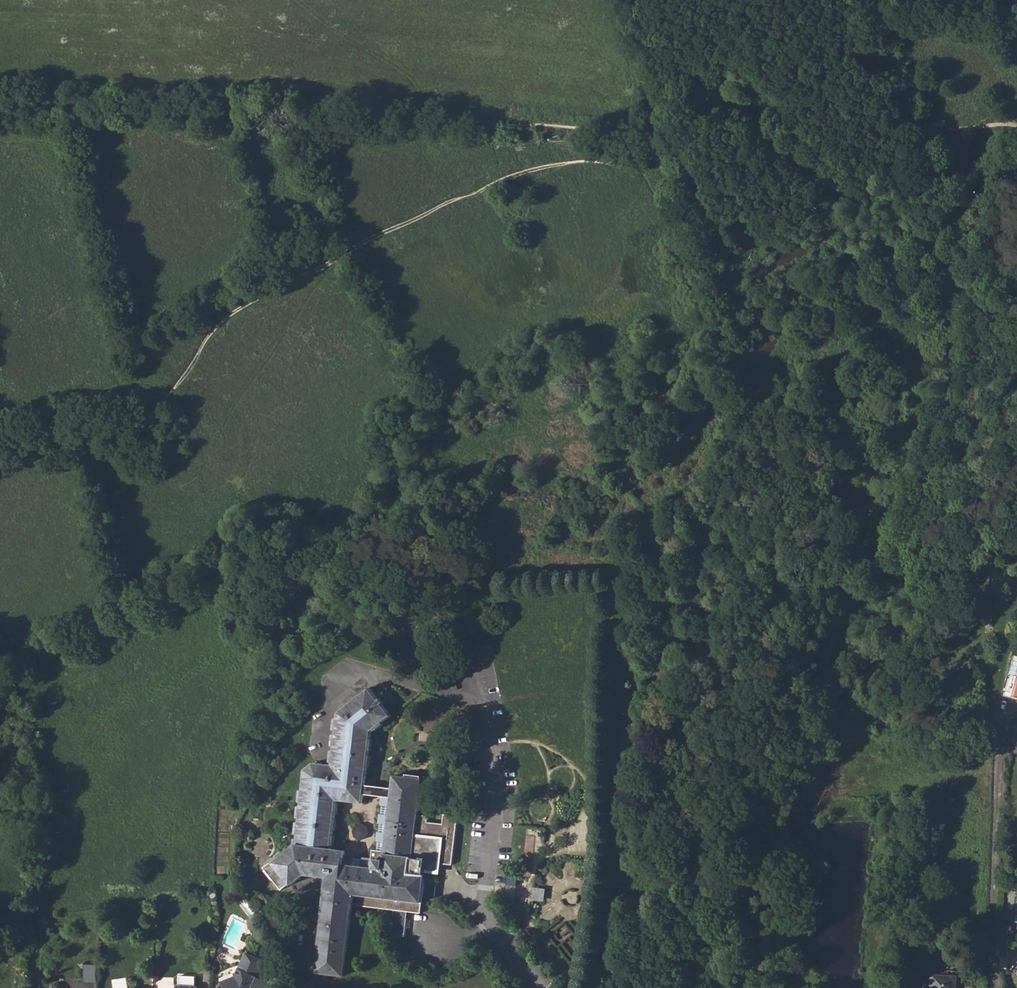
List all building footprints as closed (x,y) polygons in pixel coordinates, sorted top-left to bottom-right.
[(487,611),(459,621),(461,628),(489,618),(487,611)] [(1016,683),(1016,677),(1008,675),(1002,696),(1016,700),(1016,697),(1013,696),(1016,683)] [(352,905),(377,908),(383,859),(378,859),(377,869),(342,864),(344,851),(333,850),(334,837),(332,835),(332,833),(335,832),(336,821),(334,820),(334,817),(337,815),(338,805),(336,802),(362,805),(363,796),(373,797),(380,798),(390,799),(391,799),(392,789),(374,787),(365,786),(367,770),(370,768),(371,758),(368,755),(368,752),(371,752),(373,740),(370,739),(371,732),(375,732),(383,726),(383,722),(390,717),(381,706),(384,704),(380,699),(378,701),(369,689),(338,714),(331,765),(313,763),(305,770),(302,790),(299,792),(298,802),(300,804),(300,806),(297,807),(296,818),(298,819),(298,822),(295,823),(294,834),(296,836),(296,839),(293,840),(293,843),(288,846),(288,850),(287,851),(284,850),(276,856),(276,860),(272,863),(270,861),(261,868),(279,890),(287,883),(290,886),(304,875),(324,878),(324,884),(326,885),(315,973),(343,976),(352,905)] [(394,776),(392,789),(377,908),(394,911),(408,912),(421,914),(426,870),(438,872),(439,864),(452,865),(458,817),(444,815),(443,824),(428,822),(429,816),(417,815),(421,780),(394,776)] [(383,859),(391,799),(390,799),(380,798),(379,807),(381,807),(380,816),(378,815),(377,824),(380,825),(378,833),(376,833),(375,842),(377,843),(376,851),(374,851),(373,858),(378,859),(383,859)] [(408,912),(394,911),(393,918),(406,920),(408,912)] [(404,937),(406,920),(393,918),(391,935),(404,937)] [(1001,935),(1013,936),(1014,924),(1001,922),(1001,935)] [(277,978),(272,976),(271,978),(261,974),(266,963),(258,959),(254,961),(245,957),(235,979),(221,984),(219,987),(275,987),(277,978)] [(98,965),(89,965),(88,982),(98,982),(98,965)] [(957,976),(932,974),(932,983),(918,981),(918,987),(956,987),(957,976)]
